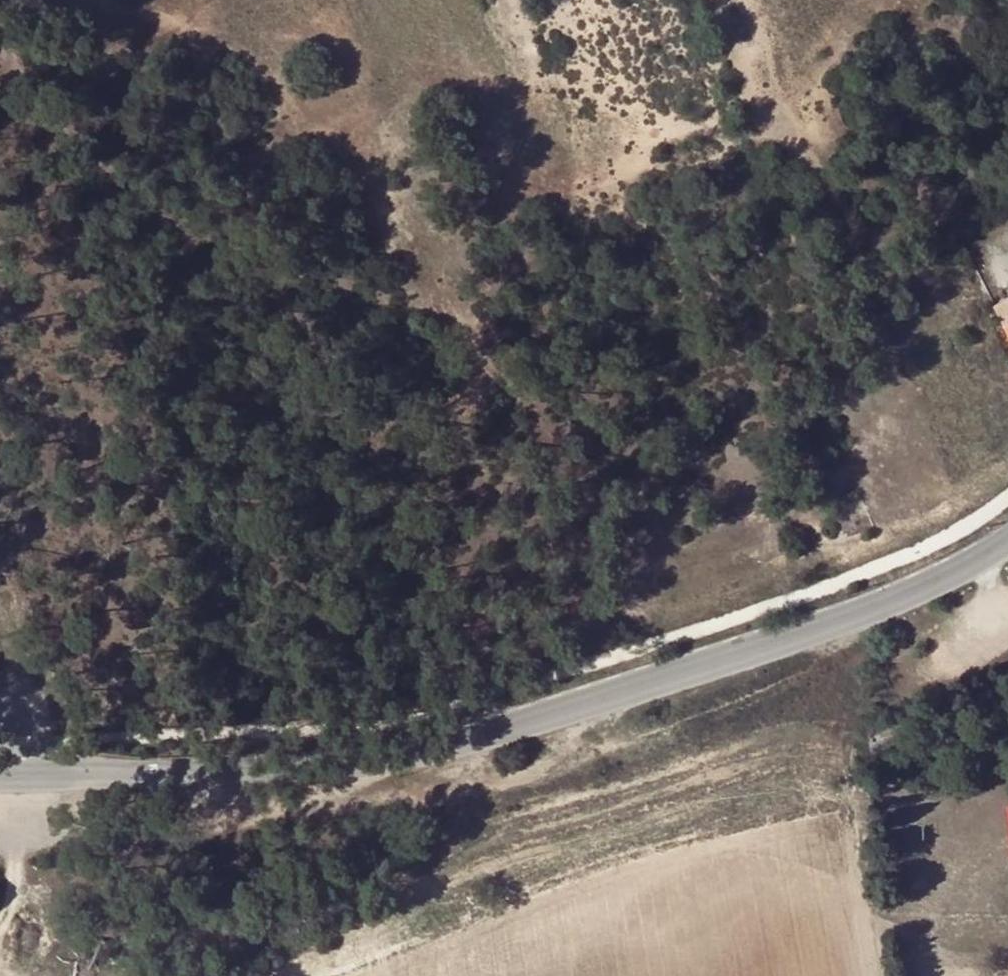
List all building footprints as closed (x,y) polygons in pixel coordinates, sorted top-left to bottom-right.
[(994,306),(1007,335),(1007,300),(994,306)]
